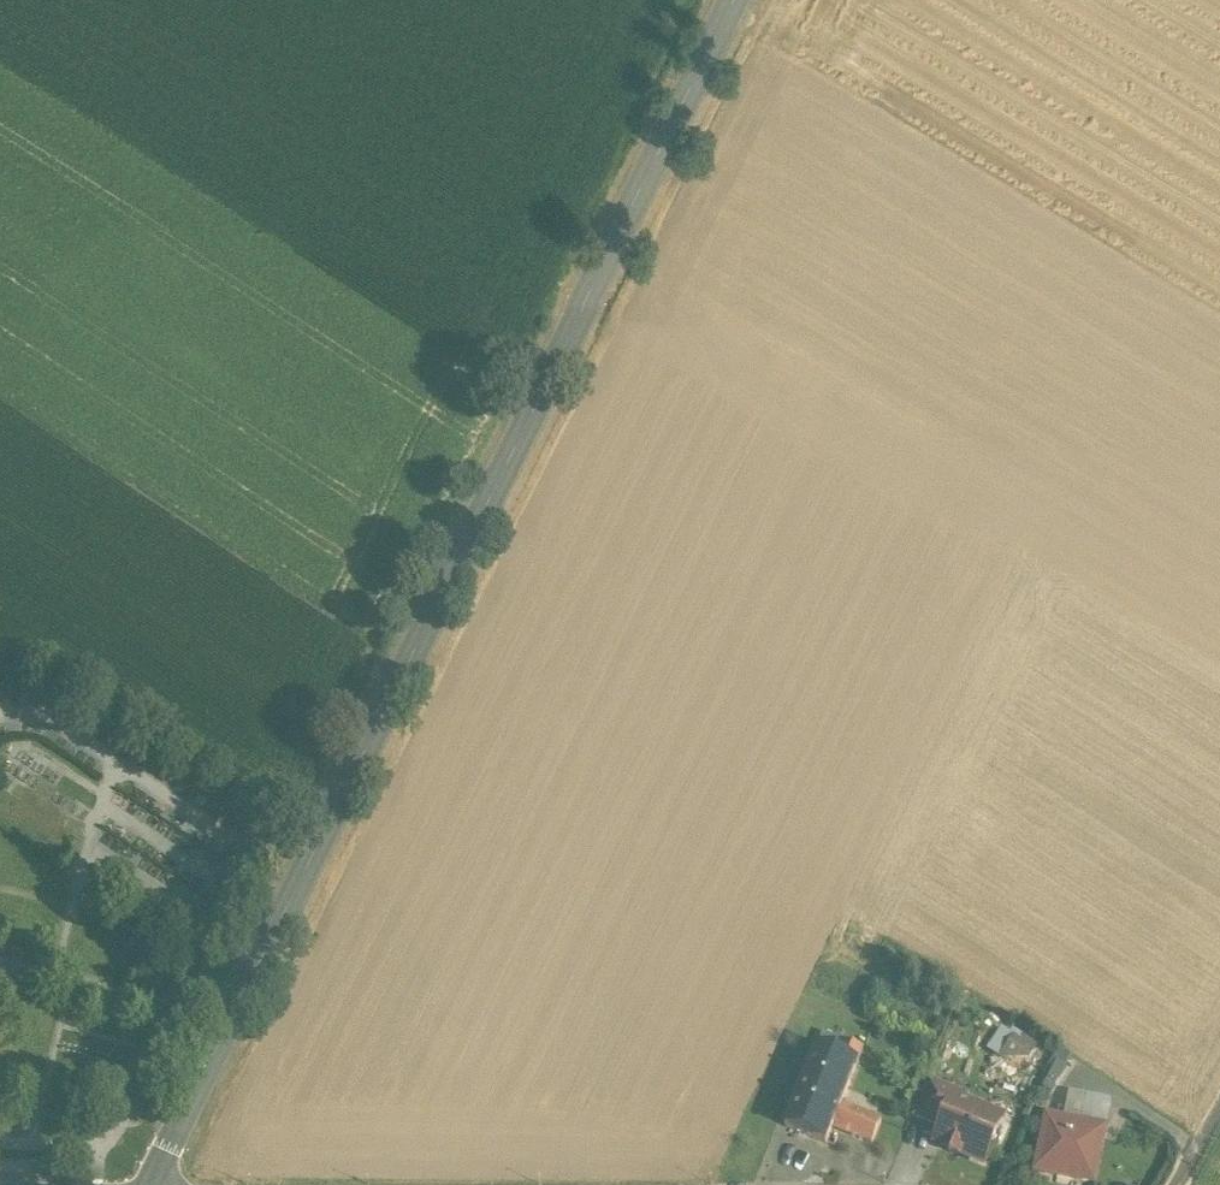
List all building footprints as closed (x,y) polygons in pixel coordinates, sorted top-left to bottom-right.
[(814,1052),(810,1050),(807,1057),(812,1059),(805,1076),(800,1074),(798,1081),(802,1083),(786,1124),(799,1129),(797,1133),(805,1136),(806,1132),(825,1139),(831,1125),(840,1102),(863,1047),(843,1039),(837,1055),(816,1047),(814,1052)] [(965,1093),(927,1077),(913,1113),(941,1125),(954,1096),(963,1100),(965,1093)] [(963,1100),(954,1096),(941,1125),(944,1131),(940,1142),(945,1144),(947,1149),(955,1152),(960,1150),(984,1160),(1000,1122),(982,1114),(984,1109),(963,1100)] [(880,1118),(840,1102),(831,1125),(871,1141),(880,1118)] [(1104,1126),(1047,1114),(1036,1168),(1093,1180),(1104,1126)]
